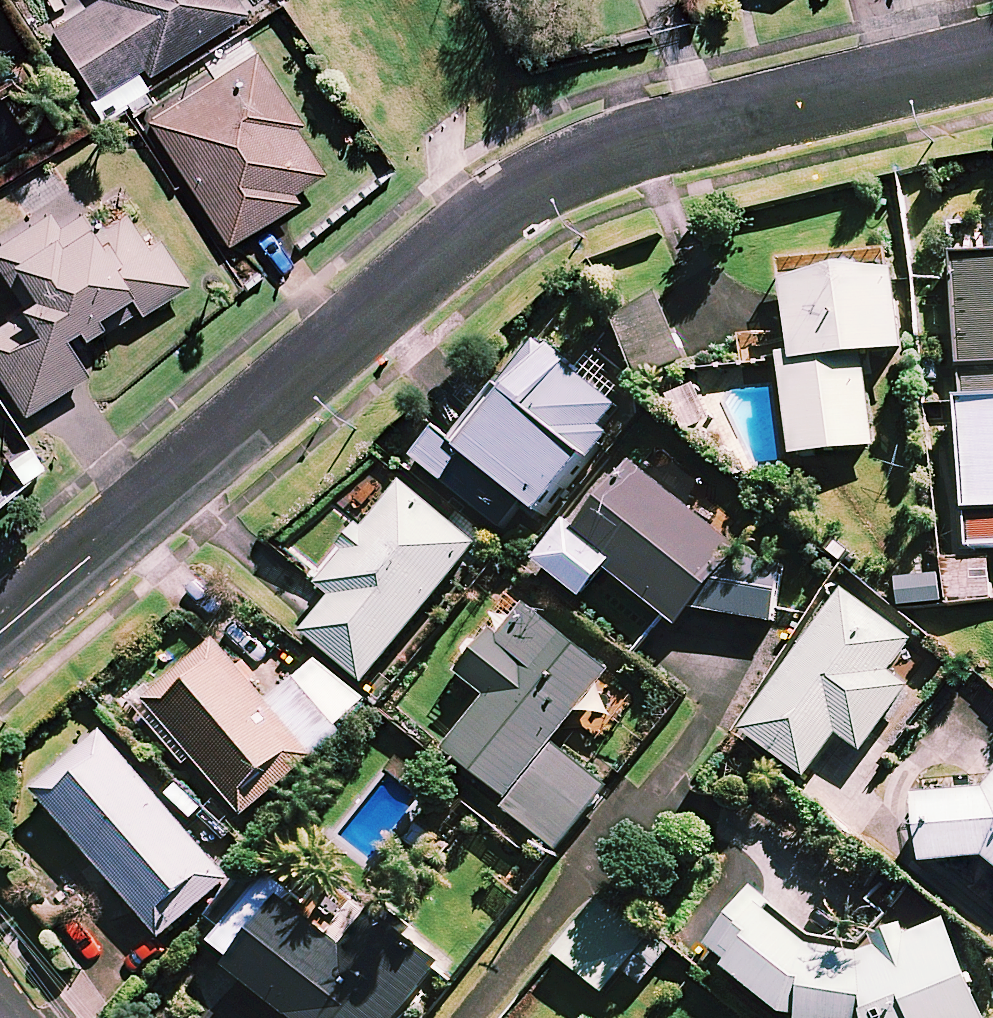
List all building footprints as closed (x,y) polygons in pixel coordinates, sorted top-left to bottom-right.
[(61,22),(101,89),(176,44),(245,3),(244,0),(98,0),(61,22)] [(292,196),(277,171),(311,150),(251,52),(147,115),(207,213),(223,238),(292,196)] [(0,239),(0,267),(37,316),(20,328),(9,314),(0,321),(0,367),(30,407),(62,384),(88,365),(65,334),(103,307),(122,333),(183,288),(112,192),(74,221),(57,198),(0,239)] [(992,369),(992,261),(954,263),(959,370),(992,369)] [(902,274),(793,283),(800,371),(789,372),(796,458),(877,451),(869,360),(909,356),(902,274)] [(628,416),(538,347),(460,448),(439,431),(416,462),(505,531),(526,504),(547,520),(628,416)] [(959,370),(966,550),(992,549),(992,369),(959,370)] [(716,494),(662,453),(625,500),(620,495),(585,540),(573,530),(543,568),(588,603),(611,575),(682,630),(696,612),(775,627),(785,574),(758,565),(697,518),(716,494)] [(480,547),(403,484),(320,585),(338,599),(307,636),(366,685),(480,547)] [(990,561),(945,559),(944,602),(989,603),(990,561)] [(919,639),(847,590),(747,737),(811,780),(840,737),(866,754),(910,690),(892,678),(919,639)] [(611,677),(523,608),(466,679),(494,701),(451,755),(513,804),(507,811),(560,853),(612,788),(557,745),(611,677)] [(344,739),(337,731),(369,705),(328,656),(297,682),(269,706),(219,646),(144,708),(192,765),(197,760),(247,820),(344,739)] [(233,883),(108,736),(39,795),(164,941),(233,883)] [(992,795),(922,806),(930,862),(990,860),(992,862),(992,795)] [(267,884),(211,951),(293,1017),(410,1017),(448,971),(371,908),(341,944),(267,884)] [(943,913),(876,941),(880,950),(858,958),(815,949),(752,898),(707,952),(788,1017),(790,1017),(985,1017),(943,913)] [(667,956),(600,904),(558,957),(608,996),(626,973),(644,987),(667,956)]
